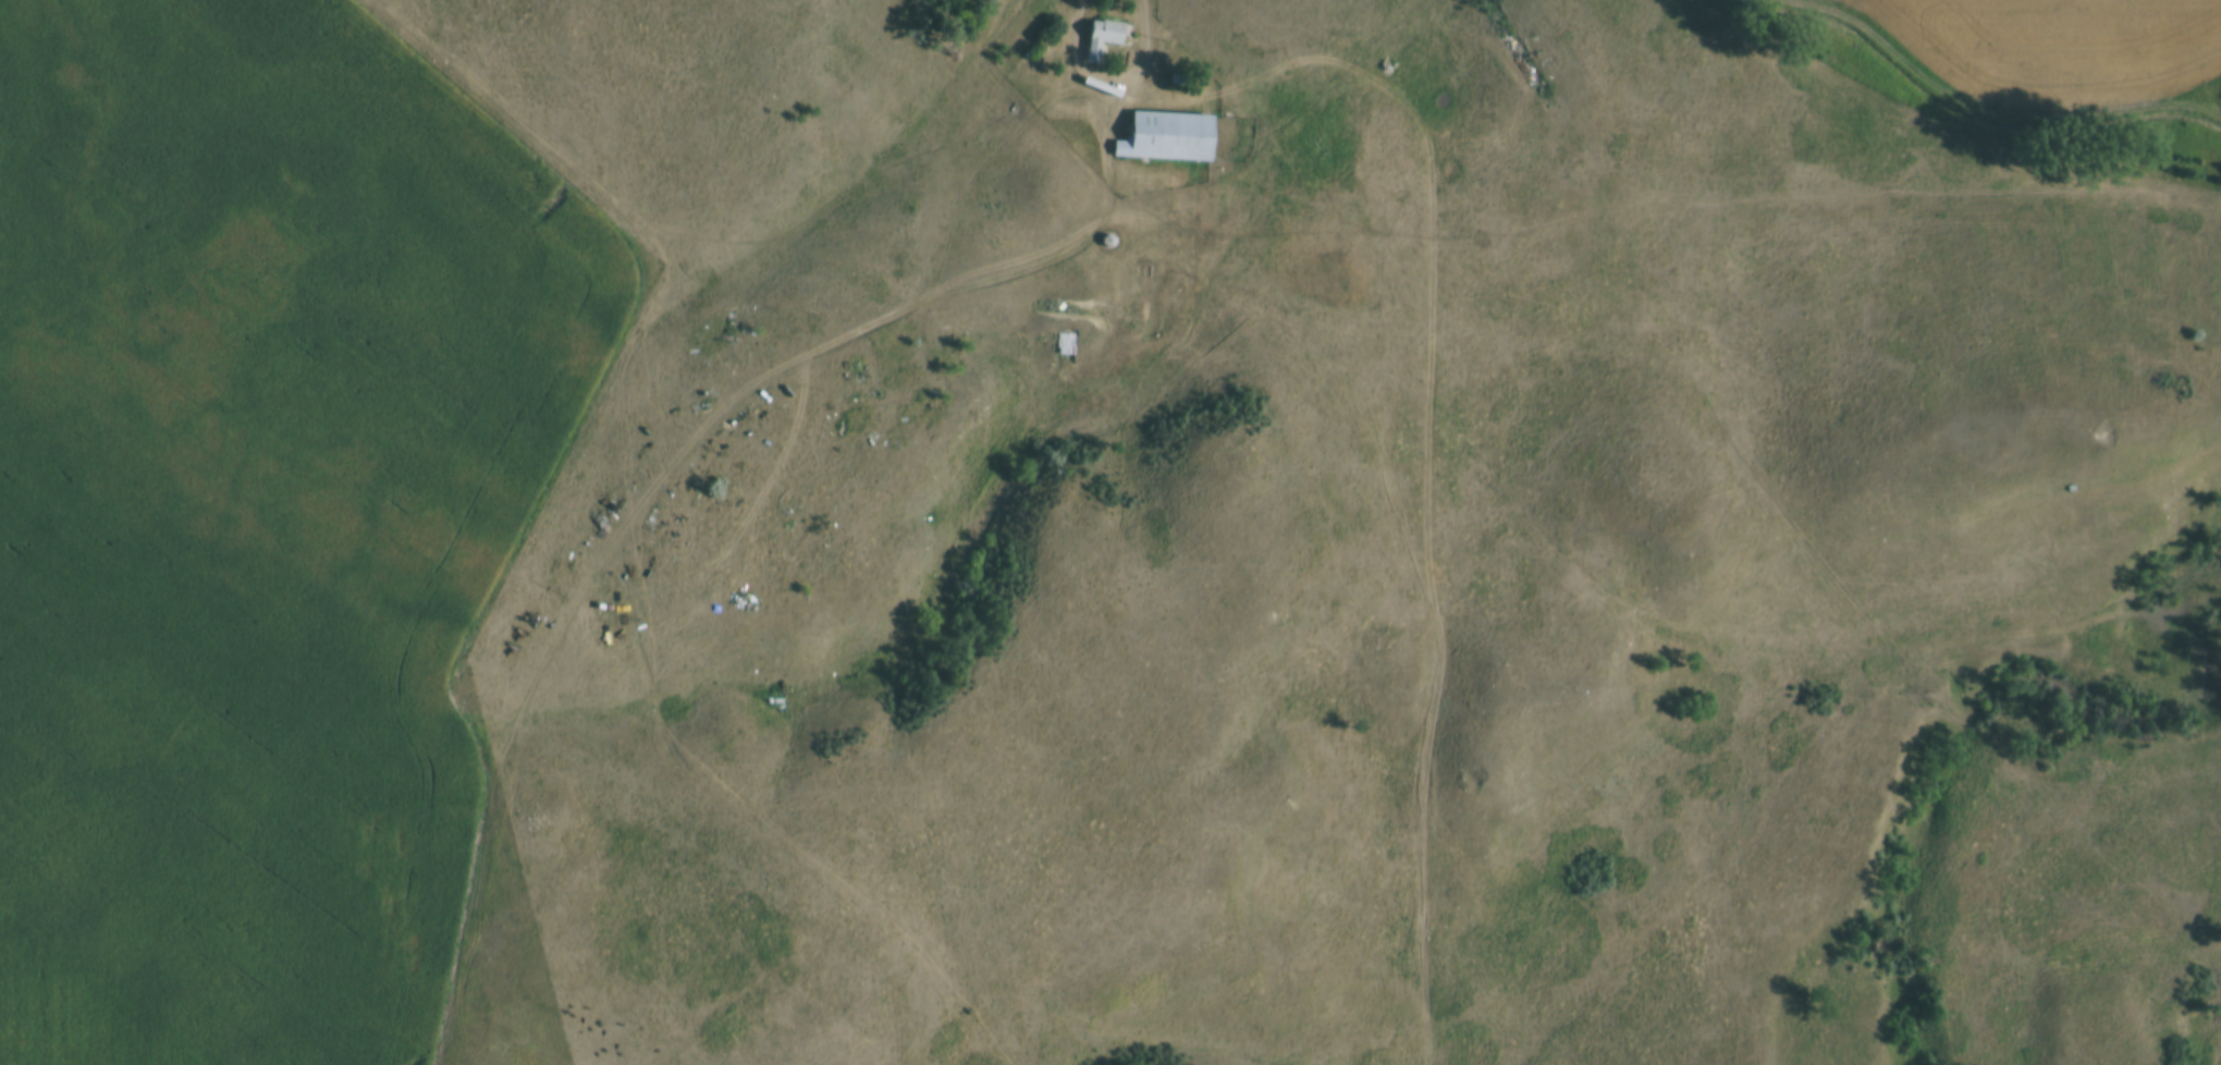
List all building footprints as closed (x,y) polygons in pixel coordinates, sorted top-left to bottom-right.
[(1087,64),(1105,65),(1107,45),(1121,46),(1123,23),(1090,21),(1087,64)] [(1113,158),(1209,163),(1211,116),(1131,112),(1129,142),(1114,141),(1113,158)]
